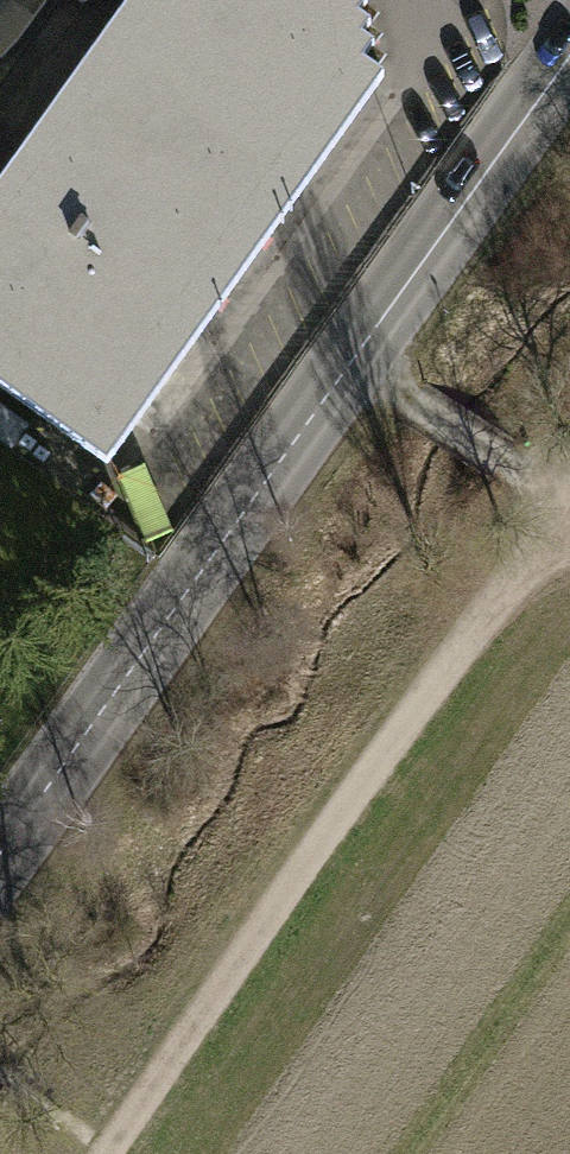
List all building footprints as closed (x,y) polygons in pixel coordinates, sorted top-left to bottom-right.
[(0,155),(0,378),(97,447),(371,64),(358,0),(110,0),(0,155)]
